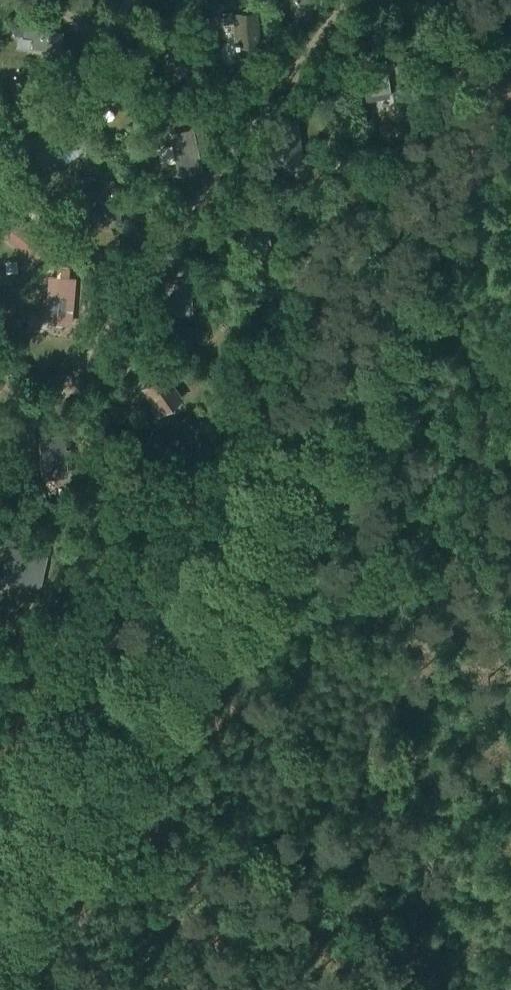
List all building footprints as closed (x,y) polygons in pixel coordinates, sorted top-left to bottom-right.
[(173,8),(171,19),(183,21),(185,11),(173,8)] [(219,10),(209,11),(210,23),(220,22),(219,10)] [(257,10),(223,12),(224,24),(233,24),(234,24),(235,46),(259,44),(257,10)] [(16,25),(14,35),(22,36),(32,37),(31,47),(61,51),(63,32),(24,27),(16,25)] [(365,69),(360,69),(363,100),(390,98),(387,60),(364,63),(365,69)] [(297,119),(266,122),(271,166),(302,162),(297,119)] [(74,144),(75,144),(72,140),(59,121),(28,141),(43,164),(74,144)] [(171,145),(160,148),(163,165),(175,162),(178,176),(202,170),(197,145),(207,143),(204,130),(194,132),(193,129),(168,134),(171,145)] [(79,136),(72,140),(75,144),(74,144),(79,152),(86,148),(79,136)] [(84,220),(111,219),(120,219),(118,185),(113,185),(104,186),(82,187),(84,220)] [(23,227),(25,223),(9,211),(0,223),(0,234),(35,260),(47,246),(23,227)] [(57,269),(56,279),(68,280),(69,270),(57,269)] [(47,291),(45,316),(48,316),(48,323),(71,325),(75,281),(68,280),(56,279),(48,278),(47,291)] [(166,315),(193,314),(190,282),(164,283),(166,315)] [(167,370),(140,389),(153,407),(150,409),(156,417),(183,398),(174,386),(177,384),(167,370)] [(42,480),(69,477),(64,435),(39,437),(42,480)] [(40,480),(31,481),(32,490),(41,489),(40,480)] [(48,555),(8,546),(1,574),(4,575),(3,579),(40,588),(48,555)]
